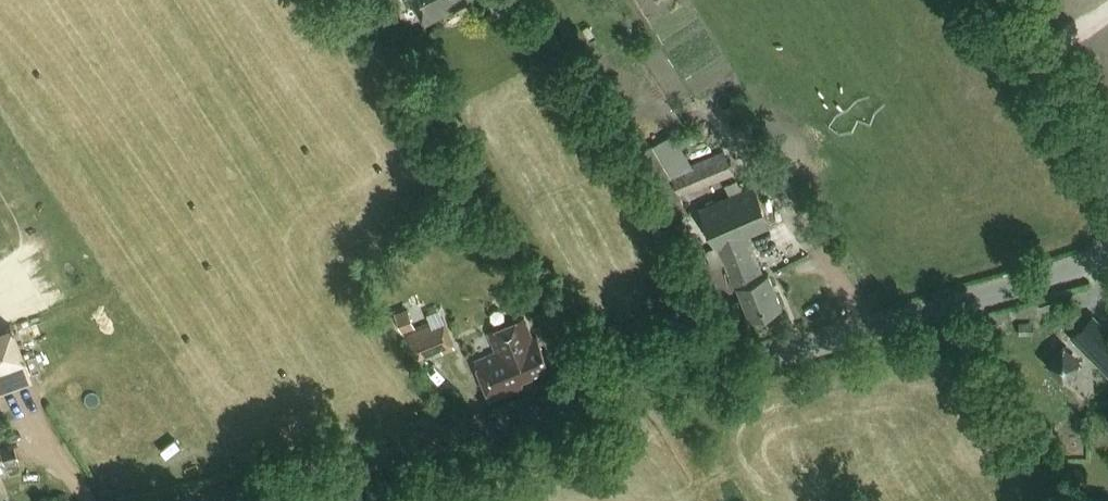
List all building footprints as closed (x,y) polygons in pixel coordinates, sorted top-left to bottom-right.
[(423,22),(467,0),(412,0),(423,22)] [(729,165),(689,183),(694,193),(734,176),(729,165)] [(773,226),(755,186),(696,211),(713,252),(715,251),(733,290),(735,289),(750,322),(785,307),(771,274),(766,276),(749,236),(773,226)] [(1079,328),(1091,313),(1083,307),(1071,321),(1079,328)] [(1095,313),(1073,336),(1107,372),(1107,326),(1095,313)] [(496,353),(475,361),(491,403),(528,389),(524,378),(550,368),(538,337),(533,339),(525,317),(487,332),(496,353)] [(433,325),(432,323),(407,333),(417,359),(442,349),(444,352),(456,347),(445,320),(433,325)] [(22,365),(12,334),(0,338),(0,372),(22,365)] [(1065,381),(1083,362),(1063,344),(1045,363),(1065,381)] [(0,449),(0,455),(2,462),(16,458),(12,445),(0,449)]
